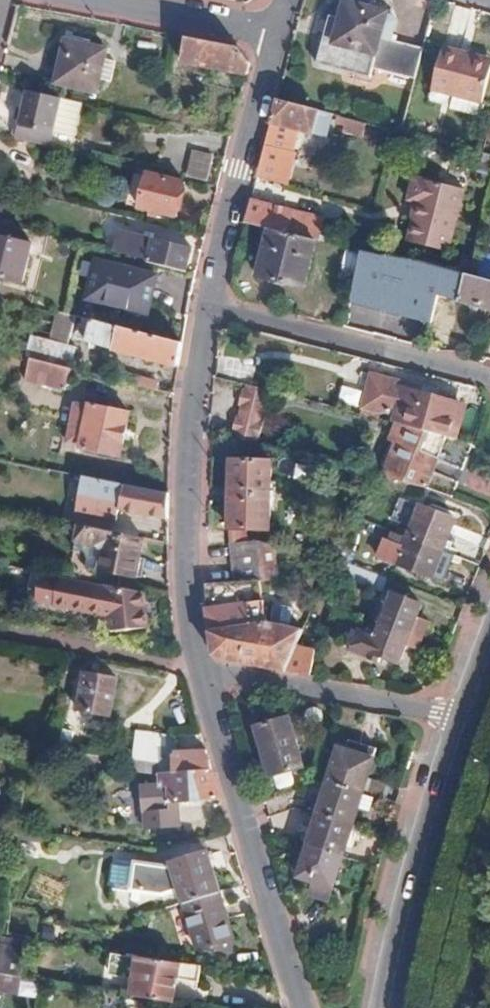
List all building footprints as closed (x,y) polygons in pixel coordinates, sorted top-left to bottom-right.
[(417,79),(424,50),(393,43),(398,24),(389,15),(390,12),(347,1),(341,18),(333,15),(319,63),(371,78),(374,68),(417,79)] [(237,48),(186,38),(183,62),(246,75),(250,62),(237,48)] [(64,41),(56,84),(96,93),(106,49),(64,41)] [(489,77),(489,65),(461,57),(463,50),(445,45),(433,89),(483,103),(489,77)] [(489,65),(489,58),(463,50),(461,57),(489,65)] [(62,98),(25,90),(13,139),(51,148),(53,133),(62,98)] [(81,102),(62,98),(53,133),(73,138),(81,102)] [(318,110),(276,100),(270,124),(299,131),(313,134),(318,110)] [(333,115),(318,110),(313,134),(327,138),(333,115)] [(270,124),(265,146),(294,154),(299,131),(270,124)] [(256,179),(267,181),(285,186),(294,154),(265,146),(256,179)] [(188,177),(211,181),(214,153),(192,149),(188,177)] [(147,175),(139,208),(175,217),(183,183),(147,175)] [(416,202),(407,242),(449,252),(464,191),(413,177),(407,199),(416,202)] [(251,201),(246,223),(268,228),(314,240),(319,241),(325,218),(251,201)] [(314,240),(268,228),(256,276),(301,288),(314,240)] [(116,234),(112,252),(184,270),(189,249),(116,234)] [(23,285),(31,246),(0,238),(0,279),(23,285)] [(489,309),(489,283),(474,279),(361,251),(347,303),(433,324),(440,297),(489,309)] [(97,263),(87,300),(146,315),(154,278),(97,263)] [(63,315),(58,314),(46,364),(63,368),(75,318),(63,315)] [(179,365),(182,343),(90,322),(85,344),(179,365)] [(32,360),(15,356),(13,366),(29,369),(32,360)] [(63,368),(46,364),(32,360),(29,369),(26,381),(65,392),(71,371),(63,368)] [(115,382),(158,393),(159,384),(117,374),(115,382)] [(371,375),(362,415),(396,425),(446,438),(454,417),(462,419),(464,410),(454,405),(455,403),(437,398),(421,394),(423,388),(371,375)] [(241,387),(238,402),(250,403),(253,385),(248,384),(248,388),(241,387)] [(344,384),(340,400),(360,404),(363,388),(344,384)] [(425,384),(423,388),(421,394),(437,398),(440,388),(425,384)] [(236,433),(235,437),(255,442),(256,437),(261,439),(265,423),(260,421),(262,411),(269,413),(272,397),(267,395),(268,389),(253,385),(250,403),(238,402),(237,404),(243,407),(241,416),(234,414),(229,431),(236,433)] [(80,445),(80,448),(121,456),(129,413),(88,405),(88,408),(74,406),(67,442),(80,445)] [(383,475),(427,487),(446,438),(396,425),(392,439),(397,441),(383,475)] [(232,460),(230,528),(269,528),(271,461),(232,460)] [(170,493),(74,473),(72,482),(83,485),(82,491),(122,500),(122,508),(168,519),(170,493)] [(409,536),(442,549),(456,517),(421,505),(409,536)] [(146,538),(82,525),(80,538),(96,541),(107,548),(102,571),(138,577),(146,538)] [(399,561),(434,575),(442,549),(409,536),(399,561)] [(231,543),(236,581),(244,580),(262,579),(258,539),(231,543)] [(274,543),(258,539),(262,579),(279,578),(274,543)] [(444,578),(454,553),(442,549),(434,575),(444,578)] [(382,589),(386,578),(347,564),(343,574),(382,589)] [(149,627),(146,594),(41,574),(37,600),(109,614),(110,631),(149,627)] [(227,659),(289,671),(297,645),(306,621),(265,615),(266,622),(251,625),(244,580),(236,581),(205,583),(209,630),(213,653),(227,659)] [(410,633),(418,612),(421,604),(391,593),(381,622),(410,633)] [(410,633),(421,637),(429,617),(418,612),(410,633)] [(399,659),(407,641),(410,633),(381,622),(371,648),(399,659)] [(418,645),(421,637),(410,633),(407,641),(418,645)] [(297,645),(289,671),(311,675),(316,648),(297,645)] [(84,672),(78,710),(111,715),(117,678),(84,672)] [(273,774),(306,764),(291,717),(258,727),(273,774)] [(329,781),(362,791),(376,746),(355,740),(352,748),(340,745),(329,781)] [(69,751),(48,748),(47,759),(67,762),(69,751)] [(213,770),(207,750),(173,754),(173,763),(168,764),(169,773),(213,770)] [(160,763),(127,759),(125,769),(161,773),(160,763)] [(182,801),(221,799),(213,770),(169,773),(161,773),(163,785),(146,785),(150,828),(183,825),(182,801)] [(319,813),(353,822),(362,791),(329,781),(319,813)] [(310,844),(343,854),(353,822),(319,813),(310,844)] [(334,887),(343,854),(310,844),(300,876),(313,880),(334,887)] [(182,904),(219,892),(207,851),(170,863),(172,868),(137,863),(133,891),(162,895),(177,890),(182,904)] [(133,891),(137,863),(119,861),(116,865),(112,884),(116,888),(133,891)] [(329,902),(334,887),(313,880),(308,895),(329,902)] [(233,939),(219,892),(182,904),(196,947),(231,952),(233,939)] [(24,979),(31,941),(3,936),(0,949),(0,976),(24,979)] [(122,988),(121,993),(174,999),(177,976),(197,980),(199,966),(111,952),(109,970),(134,974),(130,989),(122,988)]
